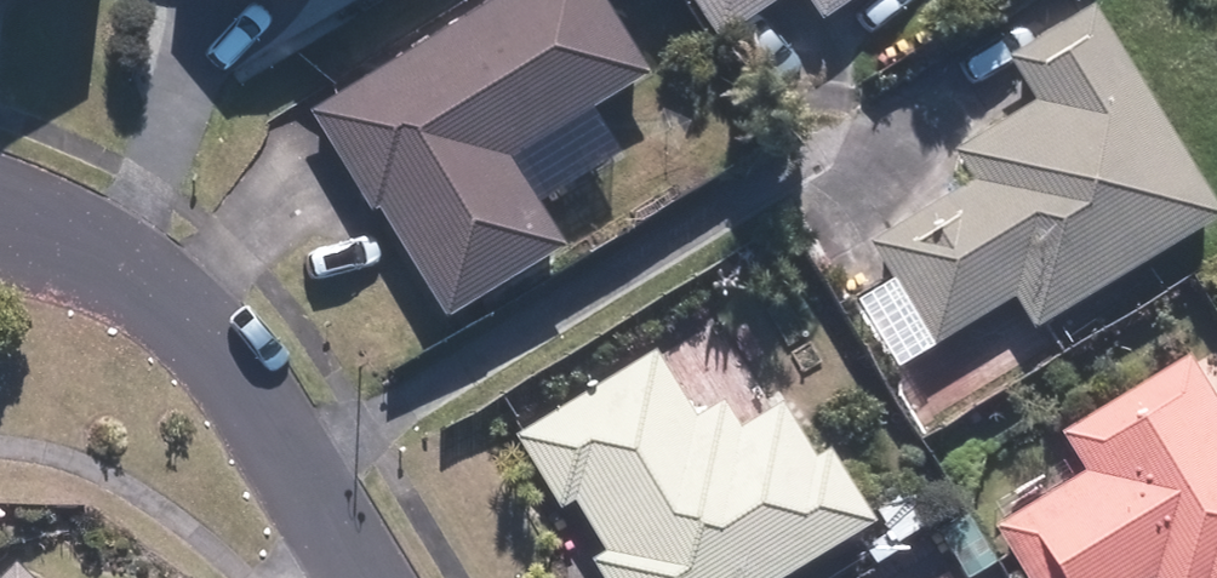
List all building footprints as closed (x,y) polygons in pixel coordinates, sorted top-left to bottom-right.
[(305,115),(327,151),(367,216),(371,213),(439,324),(556,253),(502,164),(641,80),(593,0),(496,0),(305,115)] [(714,43),(778,0),(684,0),(714,43)] [(815,27),(854,0),(797,0),(815,27)] [(1007,302),(1026,334),(1215,221),(1087,10),(1001,61),(1028,107),(946,156),(964,185),(862,246),(925,350),(1007,302)] [(867,529),(821,453),(808,461),(775,407),(733,432),(716,404),(688,421),(648,355),(508,439),(554,514),(568,505),(599,556),(585,564),(593,577),(784,577),(867,529)] [(1181,361),(1054,437),(1078,476),(989,530),(1018,577),(1216,577),(1216,420),(1181,361)] [(0,577),(22,577),(11,567),(0,577)]
